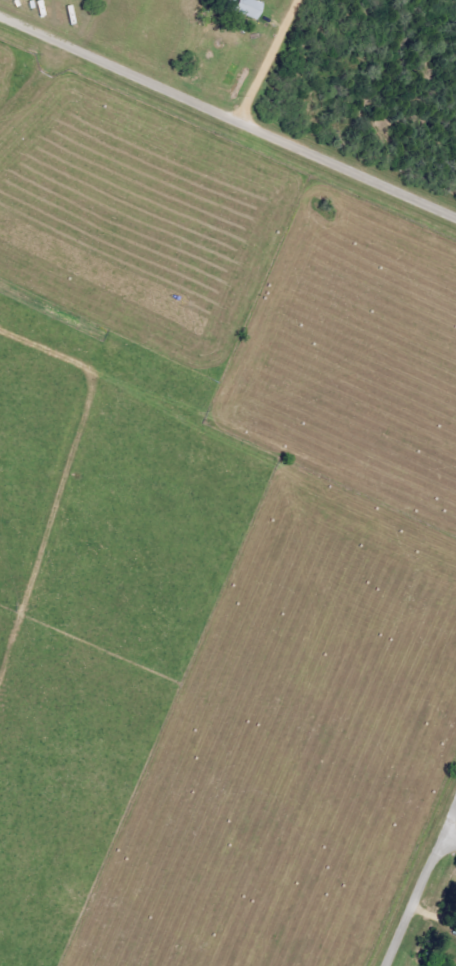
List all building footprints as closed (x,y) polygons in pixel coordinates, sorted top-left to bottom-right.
[(229,14),(235,0),(241,0),(258,7),(252,23),(229,14)]
